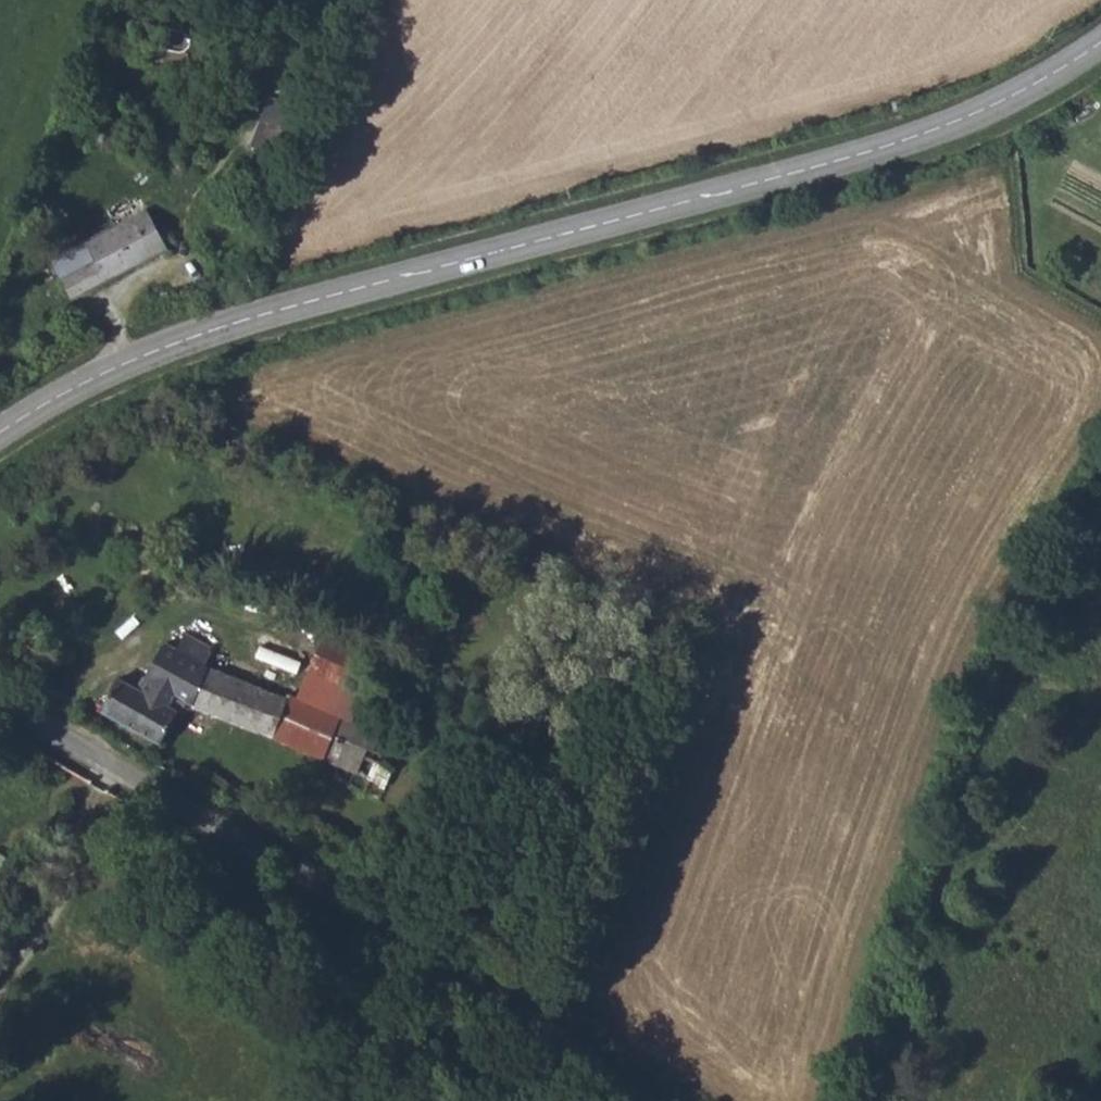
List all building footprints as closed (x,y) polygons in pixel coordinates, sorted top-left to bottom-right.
[(65,229),(83,269),(181,226),(165,186),(65,229)] [(296,696),(289,693),(287,696),(203,664),(213,648),(186,631),(175,647),(164,641),(137,688),(117,677),(100,709),(159,740),(175,710),(179,712),(183,705),(189,707),(191,703),(323,757),(341,716),(296,696)] [(296,696),(341,716),(351,720),(376,660),(323,636),(296,696)]
